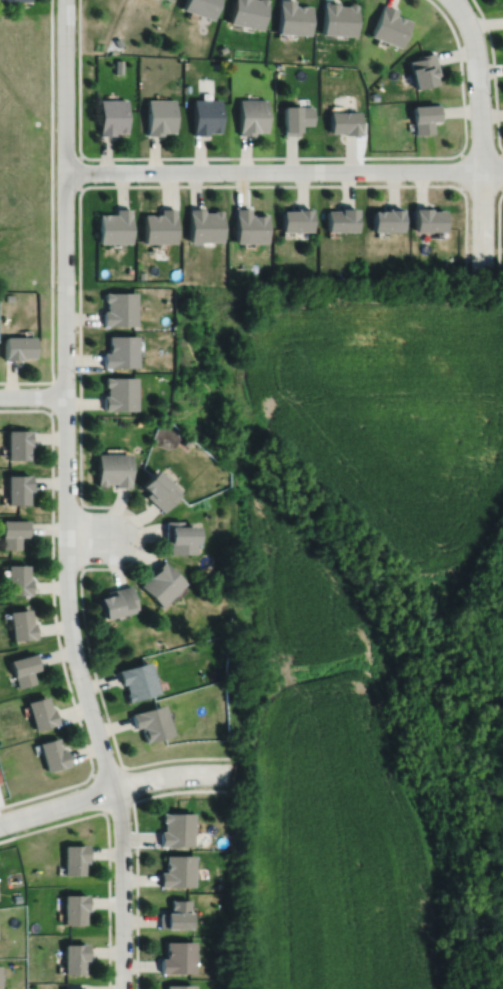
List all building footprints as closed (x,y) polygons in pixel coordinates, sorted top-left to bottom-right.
[(180,8),(210,18),(217,0),(183,0),(180,8)] [(227,22),(259,28),(265,0),(232,0),(227,22)] [(276,32),(308,33),(309,4),(292,4),(293,0),(278,0),(276,32)] [(322,0),(321,33),(354,34),(355,3),(346,2),(346,4),(337,4),(337,0),(322,0)] [(382,3),(369,34),(399,46),(410,20),(394,14),(396,9),(382,3)] [(217,47),(220,53),(226,49),(223,43),(217,47)] [(410,68),(415,88),(436,83),(434,75),(439,74),(433,51),(417,55),(417,58),(409,60),(411,68),(410,68)] [(145,98),(146,134),(161,134),(161,132),(173,132),(173,98),(145,98)] [(192,98),(192,134),(207,134),(207,132),(219,132),(219,98),(192,98)] [(237,98),(238,134),(253,134),(253,131),(265,131),(265,98),(237,98)] [(97,99),(98,135),(113,134),(113,132),(125,132),(125,99),(97,99)] [(412,105),(414,134),(433,132),(432,120),(442,119),(440,103),(412,105)] [(283,105),(283,134),(298,134),(298,131),(299,131),(299,124),(311,124),(311,106),(283,105)] [(329,111),(329,132),(343,132),(343,134),(359,134),(359,111),(329,111)] [(97,214),(97,243),(129,243),(129,208),(114,208),(114,214),(97,214)] [(234,208),(234,243),(265,243),(265,214),(248,214),(248,208),(234,208)] [(281,210),(281,231),(310,232),(310,208),(295,208),(295,211),(281,210)] [(326,210),(326,231),(356,232),(356,208),(340,208),(340,210),(326,210)] [(372,210),(372,231),(402,232),(403,208),(387,208),(387,211),(372,210)] [(414,208),(414,231),(445,231),(445,210),(431,210),(431,208),(414,208)] [(142,214),(142,244),(173,244),(173,209),(158,209),(158,214),(142,214)] [(187,209),(187,242),(220,242),(220,210),(211,210),(211,212),(202,212),(202,209),(187,209)] [(104,292),(104,302),(106,302),(106,311),(103,311),(103,326),(136,326),(136,292),(104,292)] [(102,353),(102,368),(137,368),(137,336),(108,336),(108,353),(102,353)] [(4,337),(4,361),(21,361),(21,358),(35,358),(34,337),(4,337)] [(104,378),(104,387),(106,387),(106,396),(102,396),(102,412),(136,411),(136,377),(104,378)] [(6,427),(6,458),(27,457),(27,442),(29,442),(29,427),(6,427)] [(184,436),(180,441),(185,447),(190,441),(184,436)] [(93,451),(94,483),(103,483),(103,481),(112,481),(112,485),(127,485),(127,451),(93,451)] [(135,482),(144,490),(141,493),(160,510),(176,492),(170,487),(172,486),(150,466),(135,482)] [(6,472),(6,502),(27,502),(27,488),(29,488),(29,471),(6,472)] [(0,517),(0,534),(1,547),(19,547),(19,534),(29,534),(29,519),(25,519),(25,517),(0,517)] [(162,519),(162,540),(166,540),(166,552),(192,551),(191,522),(178,522),(178,518),(162,519)] [(160,559),(135,583),(157,605),(181,581),(160,559)] [(6,562),(6,592),(29,592),(29,576),(27,576),(27,562),(6,562)] [(93,595),(98,616),(134,607),(128,583),(103,590),(103,592),(93,595)] [(7,609),(11,639),(34,636),(32,620),(30,621),(28,607),(7,609)] [(8,659),(12,674),(13,674),(16,686),(34,681),(30,669),(37,667),(37,666),(40,666),(36,652),(33,652),(32,652),(8,659)] [(114,668),(119,683),(122,682),(125,691),(122,691),(125,700),(155,691),(145,659),(114,668)] [(25,700),(33,729),(56,722),(51,707),(49,707),(45,694),(25,700)] [(127,712),(132,727),(137,726),(141,741),(169,733),(160,703),(127,712)] [(37,742),(46,770),(68,764),(64,748),(61,749),(58,736),(37,742)] [(159,812),(159,821),(161,821),(161,830),(158,830),(158,845),(190,845),(190,812),(159,812)] [(63,845),(63,874),(84,874),(84,861),(86,861),(86,845),(63,845)] [(163,855),(163,871),(157,871),(157,886),(192,886),(191,855),(163,855)] [(63,894),(63,924),(84,924),(84,910),(86,910),(86,894),(63,894)] [(168,899),(168,912),(157,912),(157,928),(162,928),(162,929),(187,929),(187,899),(168,899)] [(163,941),(163,958),(158,958),(158,973),(191,973),(191,941),(163,941)] [(63,944),(63,974),(84,973),(84,960),(87,960),(86,943),(63,944)]
